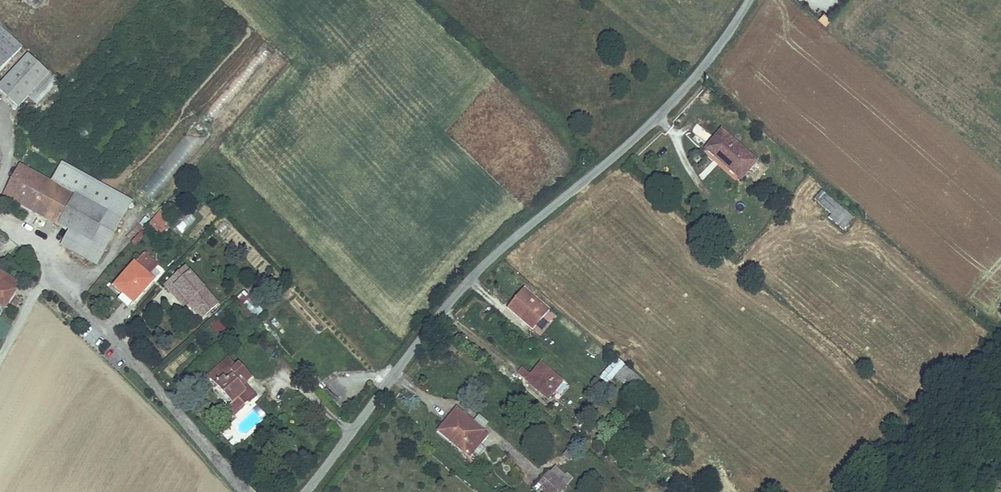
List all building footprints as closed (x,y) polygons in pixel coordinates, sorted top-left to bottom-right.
[(822,13),(817,19),(825,25),(830,18),(822,13)] [(22,48),(0,27),(0,71),(22,48)] [(15,107),(45,75),(24,57),(0,83),(0,94),(15,107)] [(756,155),(722,129),(708,146),(741,174),(756,155)] [(51,200),(56,191),(22,172),(6,201),(38,218),(48,199),(51,200)] [(121,202),(67,173),(56,191),(51,200),(48,199),(38,218),(96,249),(121,202)] [(842,204),(829,195),(823,202),(836,212),(842,204)] [(165,229),(166,225),(173,226),(176,206),(159,204),(156,228),(165,229)] [(225,221),(215,228),(220,235),(230,229),(225,221)] [(127,262),(137,271),(144,264),(133,255),(127,262)] [(106,284),(127,303),(148,280),(137,271),(127,262),(106,284)] [(213,302),(180,266),(162,283),(168,289),(171,285),(184,299),(199,315),(213,302)] [(553,310),(520,281),(507,295),(539,324),(553,310)] [(171,285),(168,289),(180,302),(184,299),(171,285)] [(0,286),(0,309),(10,315),(21,298),(0,286)] [(221,326),(213,316),(207,323),(214,331),(216,330),(221,326)] [(221,326),(216,330),(222,336),(227,332),(221,326)] [(229,403),(237,412),(252,399),(240,385),(243,382),(250,377),(237,364),(234,367),(227,357),(206,376),(229,403)] [(599,377),(607,385),(613,378),(630,394),(642,382),(617,358),(599,377)] [(565,379),(544,360),(530,375),(552,395),(565,379)] [(243,382),(240,385),(252,399),(255,397),(243,382)] [(237,412),(229,403),(224,408),(232,417),(237,412)] [(485,425),(459,404),(443,421),(469,442),(485,425)] [(549,468),(569,485),(575,478),(555,461),(549,468)] [(569,485),(549,468),(537,481),(551,491),(563,491),(569,485)]
